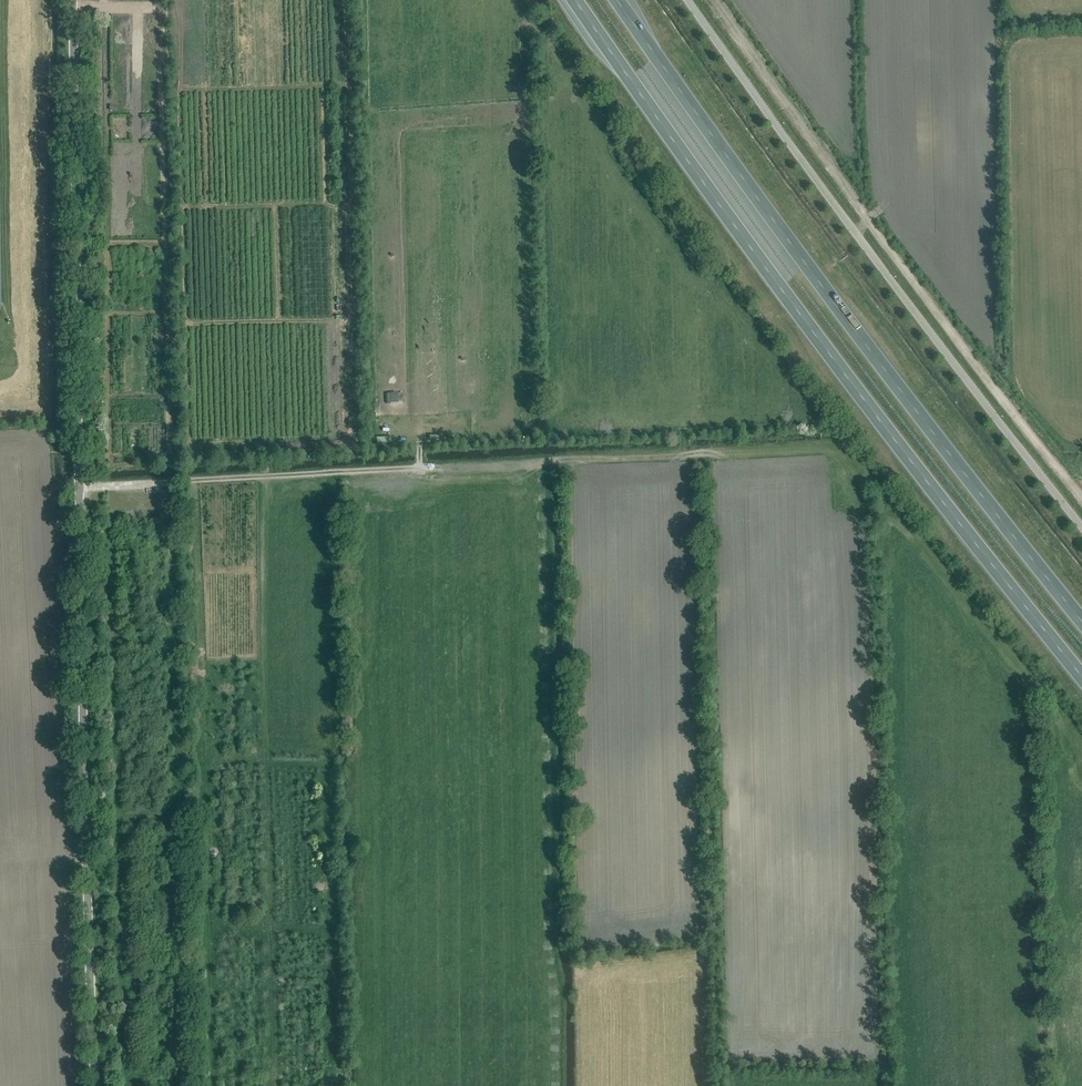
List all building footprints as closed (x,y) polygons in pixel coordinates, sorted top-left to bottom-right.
[(143,392),(156,391),(156,375),(142,376),(143,392)]
